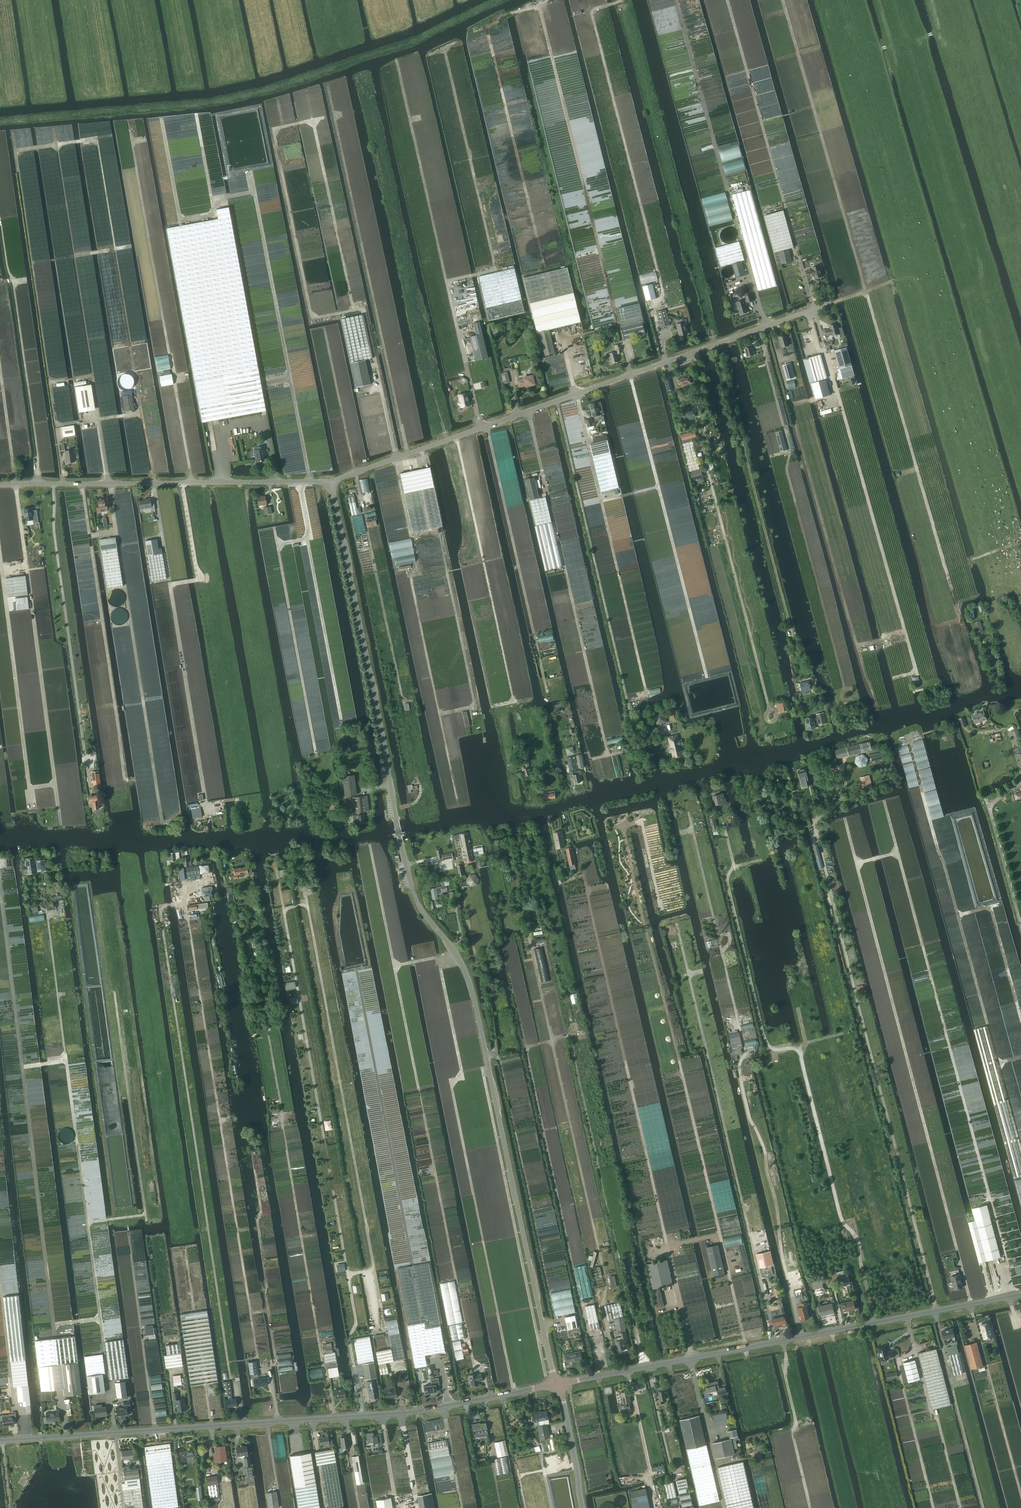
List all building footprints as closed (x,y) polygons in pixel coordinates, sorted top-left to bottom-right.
[(751,190),(732,195),(758,290),(777,285),(751,190)] [(218,219),(167,228),(174,267),(195,380),(226,374),(258,368),(242,283),(233,234),(229,207),(216,209),(218,219)] [(783,210),(764,216),(774,253),(794,248),(783,210)] [(732,264),(742,261),(744,260),(739,241),(716,248),(721,267),(732,264)] [(789,250),(779,252),(782,264),(783,264),(792,261),(789,250)] [(779,252),(774,254),(778,269),(784,267),(783,264),(782,264),(779,252)] [(742,261),(732,264),(736,278),(746,275),(742,261)] [(807,270),(809,277),(814,276),(815,279),(822,277),(819,266),(812,268),(812,269),(807,270)] [(523,278),(529,302),(573,292),(567,267),(523,278)] [(479,276),(489,320),(524,312),(514,268),(479,276)] [(652,284),(643,286),(646,301),(656,298),(652,284)] [(531,308),(537,333),(549,330),(557,328),(580,322),(573,293),(530,303),(531,308)] [(738,306),(737,306),(738,311),(739,310),(740,314),(747,312),(745,302),(747,302),(753,301),(751,294),(745,296),(746,299),(744,300),(736,302),(738,306)] [(621,326),(622,328),(643,322),(644,322),(639,303),(617,309),(621,326)] [(656,312),(660,327),(670,325),(666,309),(656,312)] [(341,319),(351,363),(365,360),(372,358),(362,314),(341,319)] [(682,322),(676,324),(677,324),(680,335),(679,336),(682,335),(683,335),(690,333),(688,333),(685,322),(687,321),(687,318),(682,320),(682,322)] [(476,335),(470,336),(476,361),(488,358),(479,322),(473,323),(476,335)] [(643,322),(622,328),(624,339),(646,334),(643,322)] [(829,326),(830,329),(825,330),(827,336),(832,335),(832,336),(839,334),(836,324),(829,326)] [(549,330),(537,333),(542,356),(554,353),(549,330)] [(779,337),(781,347),(789,345),(786,335),(779,337)] [(831,342),(824,344),(825,347),(826,352),(830,351),(829,346),(830,346),(832,345),(831,342)] [(617,355),(620,354),(618,345),(614,345),(616,352),(609,353),(612,363),(619,361),(617,355)] [(745,348),(747,357),(754,355),(752,346),(745,348)] [(846,347),(835,351),(840,368),(838,369),(839,373),(840,379),(854,375),(846,347)] [(114,350),(117,372),(131,369),(128,348),(114,350)] [(821,354),(803,359),(810,383),(815,381),(815,382),(811,383),(816,399),(830,395),(826,379),(818,382),(818,380),(827,378),(821,354)] [(351,363),(356,387),(370,384),(365,360),(351,363)] [(794,378),(790,363),(782,365),(786,380),(794,378)] [(258,368),(226,374),(234,417),(265,411),(266,411),(262,390),(258,368)] [(163,376),(160,376),(161,386),(173,384),(172,374),(170,374),(169,370),(163,371),(163,376)] [(500,373),(503,384),(510,382),(507,372),(500,373)] [(226,374),(195,380),(197,394),(202,422),(234,417),(226,374)] [(685,377),(683,378),(683,377),(682,377),(682,378),(677,379),(679,386),(692,383),(690,375),(685,377)] [(534,384),(534,383),(538,382),(536,376),(532,377),(532,376),(523,378),(524,379),(517,380),(519,387),(525,385),(525,386),(534,384)] [(91,384),(75,387),(79,412),(91,410),(89,396),(93,395),(91,384)] [(458,403),(458,404),(458,405),(459,405),(460,405),(461,407),(463,407),(464,407),(465,408),(466,407),(467,406),(468,406),(466,397),(467,397),(467,393),(458,395),(459,402),(458,402),(458,403)] [(122,396),(125,411),(135,409),(132,394),(122,396)] [(596,402),(595,402),(593,402),(592,403),(591,404),(592,411),(591,411),(592,417),(597,416),(601,415),(598,402),(596,402)] [(62,427),(63,434),(75,432),(74,425),(62,427)] [(679,436),(681,443),(683,442),(683,441),(696,437),(694,431),(682,434),(682,435),(679,436)] [(775,432),(780,452),(787,450),(782,431),(775,432)] [(594,443),(590,444),(593,456),(611,452),(607,435),(593,438),(594,443)] [(681,444),(688,472),(700,469),(692,441),(681,444)] [(264,460),(263,455),(265,455),(264,446),(258,447),(254,448),(254,451),(256,462),(261,461),(261,460),(264,460)] [(65,451),(66,463),(75,462),(73,450),(65,451)] [(611,452),(593,456),(601,491),(619,487),(611,452)] [(442,526),(430,468),(400,473),(412,533),(442,526)] [(690,473),(692,481),(695,480),(700,479),(703,478),(701,470),(690,473)] [(535,477),(525,479),(536,526),(552,523),(546,497),(539,498),(535,477)] [(257,498),(259,506),(266,504),(265,496),(257,498)] [(348,497),(351,515),(358,514),(354,496),(348,497)] [(97,507),(97,512),(101,511),(101,512),(104,511),(108,510),(107,506),(105,506),(104,498),(102,499),(102,498),(99,499),(97,499),(99,507),(97,507)] [(140,501),(141,509),(144,508),(150,507),(150,510),(155,510),(154,502),(151,502),(150,498),(146,499),(146,500),(140,501)] [(264,508),(265,515),(272,513),(270,506),(264,508)] [(25,508),(24,509),(25,516),(24,516),(25,521),(25,525),(31,524),(30,520),(34,519),(34,523),(38,522),(37,510),(32,510),(32,508),(31,508),(29,508),(28,507),(26,507),(25,508)] [(536,526),(535,527),(545,571),(562,567),(552,523),(536,526)] [(99,540),(107,588),(123,586),(115,537),(99,540)] [(148,556),(147,556),(152,581),(167,579),(162,548),(159,549),(157,539),(145,541),(148,556)] [(25,575),(5,578),(7,597),(28,595),(25,575)] [(27,597),(16,598),(16,602),(17,610),(29,609),(27,597)] [(973,623),(976,632),(983,631),(980,621),(973,623)] [(808,691),(811,690),(809,680),(799,682),(801,691),(802,692),(808,691)] [(987,719),(983,711),(978,713),(976,712),(974,713),(973,715),(972,715),(975,724),(987,719)] [(819,725),(826,723),(824,712),(816,714),(817,717),(815,718),(813,719),(813,718),(806,718),(805,722),(806,730),(812,730),(815,728),(815,724),(818,723),(819,725)] [(664,713),(655,715),(657,724),(666,722),(664,713)] [(668,737),(673,758),(684,756),(683,750),(682,751),(680,745),(678,735),(668,737)] [(835,750),(837,759),(871,749),(869,741),(835,750)] [(565,748),(567,756),(574,754),(573,746),(565,748)] [(870,755),(872,761),(883,758),(882,752),(870,755)] [(854,762),(859,767),(866,766),(868,759),(863,754),(856,756),(854,762)] [(567,758),(570,772),(569,772),(571,778),(574,777),(575,783),(580,782),(579,774),(573,775),(572,770),(578,769),(575,756),(567,758)] [(805,769),(798,770),(799,776),(800,776),(803,788),(809,786),(806,775),(807,774),(805,769)] [(97,782),(98,785),(100,785),(98,771),(92,772),(93,782),(97,782)] [(342,776),(345,796),(357,794),(356,790),(354,775),(342,776)] [(860,777),(863,788),(872,786),(869,775),(860,777)] [(407,785),(408,793),(411,792),(411,790),(417,788),(417,785),(412,786),(412,784),(407,785)] [(542,793),(543,799),(555,798),(554,791),(542,793)] [(717,804),(726,802),(725,798),(724,798),(723,794),(713,796),(713,799),(715,799),(716,805),(718,805),(717,804)] [(89,802),(90,807),(92,807),(92,810),(99,809),(98,801),(97,801),(98,800),(97,795),(88,796),(89,801),(90,802),(89,802)] [(367,796),(351,798),(352,813),(357,812),(359,812),(369,811),(367,796)] [(191,811),(192,818),(202,817),(200,808),(191,809),(191,810),(191,811)] [(359,812),(357,812),(357,815),(357,823),(365,822),(364,814),(360,815),(359,812)] [(710,818),(713,832),(718,831),(715,817),(710,818)] [(554,833),(557,849),(565,847),(562,831),(554,833)] [(452,835),(453,839),(460,838),(464,862),(473,860),(468,832),(452,835)] [(473,848),(474,855),(484,854),(483,847),(473,848)] [(566,848),(569,865),(575,864),(572,847),(566,848)] [(441,855),(440,849),(436,850),(438,858),(442,858),(442,859),(452,858),(451,853),(441,855)] [(166,857),(167,861),(179,860),(179,852),(170,853),(170,857),(166,857)] [(26,860),(21,861),(22,870),(24,870),(25,873),(28,873),(28,874),(36,873),(34,857),(25,858),(26,860)] [(36,861),(37,871),(46,870),(45,860),(36,861)] [(201,866),(202,874),(209,873),(208,865),(201,866)] [(186,867),(188,880),(201,878),(199,866),(186,867)] [(231,879),(238,878),(237,874),(251,872),(250,868),(251,868),(251,866),(247,866),(234,869),(235,875),(230,875),(231,879)] [(467,881),(471,886),(477,885),(479,879),(475,875),(469,876),(467,881)] [(430,889),(432,900),(438,898),(437,894),(442,893),(442,892),(447,891),(446,886),(445,886),(444,881),(439,882),(439,884),(441,884),(441,887),(430,889)] [(201,890),(202,898),(204,897),(205,901),(210,900),(209,896),(213,896),(212,889),(201,890)] [(29,916),(30,923),(44,920),(43,914),(29,916)] [(570,995),(572,1004),(579,1002),(576,993),(570,995)] [(974,1030),(994,1103),(1006,1100),(986,1026),(974,1030)] [(741,1049),(742,1048),(740,1036),(729,1039),(733,1056),(742,1054),(741,1049)] [(994,1104),(1014,1180),(1020,1204),(1020,1112),(1009,1115),(1005,1101),(994,1104)] [(968,1222),(979,1263),(985,1261),(986,1261),(991,1259),(1000,1257),(990,1216),(987,1204),(972,1208),(975,1220),(973,1220),(972,1218),(968,1219),(968,1222)] [(718,1244),(706,1247),(713,1275),(714,1275),(717,1274),(718,1278),(723,1276),(722,1273),(723,1273),(725,1273),(718,1244)] [(756,1254),(759,1268),(773,1264),(770,1251),(756,1254)] [(648,1265),(653,1289),(654,1289),(655,1294),(654,1294),(657,1308),(664,1306),(661,1293),(660,1293),(659,1288),(673,1285),(667,1260),(648,1265)] [(411,1266),(397,1269),(413,1357),(415,1369),(427,1366),(425,1355),(445,1351),(428,1263),(414,1265),(411,1266)] [(773,1275),(771,1265),(759,1268),(762,1278),(773,1275)] [(844,1270),(837,1272),(838,1275),(840,1283),(846,1281),(847,1284),(850,1283),(848,1273),(845,1274),(844,1270)] [(959,1275),(949,1277),(953,1290),(955,1289),(957,1290),(959,1289),(959,1288),(961,1288),(959,1280),(960,1279),(959,1275)] [(821,1279),(811,1281),(813,1289),(823,1287),(821,1279)] [(3,1297),(13,1387),(17,1386),(27,1385),(28,1385),(25,1359),(19,1295),(3,1297)] [(841,1304),(843,1312),(855,1309),(853,1301),(841,1304)] [(802,1307),(797,1308),(799,1313),(800,1313),(801,1320),(810,1318),(807,1306),(808,1306),(807,1302),(801,1304),(802,1307)] [(608,1320),(614,1319),(624,1317),(621,1303),(605,1306),(608,1320)] [(832,1303),(818,1307),(820,1314),(828,1312),(828,1314),(834,1312),(832,1303)] [(585,1307),(590,1330),(600,1328),(597,1315),(595,1305),(585,1307)] [(206,1308),(180,1312),(191,1386),(217,1382),(206,1308)] [(772,1318),(774,1326),(787,1323),(784,1315),(772,1318)] [(566,1318),(568,1329),(578,1327),(575,1316),(566,1318)] [(624,1317),(614,1319),(617,1331),(626,1329),(624,1317)] [(988,1323),(980,1325),(984,1339),(993,1336),(991,1327),(989,1328),(988,1323)] [(145,1329),(145,1335),(154,1334),(153,1327),(145,1329)] [(942,1331),(944,1339),(955,1336),(952,1328),(942,1331)] [(616,1341),(616,1344),(618,1344),(619,1351),(620,1350),(629,1348),(628,1343),(627,1343),(627,1339),(628,1339),(626,1332),(621,1333),(623,1340),(616,1341)] [(388,1349),(376,1351),(380,1375),(388,1373),(386,1363),(391,1362),(404,1360),(399,1333),(388,1335),(391,1349),(390,1349),(388,1349)] [(81,1393),(74,1335),(35,1340),(42,1399),(52,1398),(51,1389),(64,1388),(65,1395),(81,1393)] [(358,1364),(362,1363),(374,1361),(370,1336),(353,1339),(358,1364)] [(111,1380),(129,1377),(123,1339),(106,1341),(111,1380)] [(983,1365),(980,1358),(976,1342),(965,1345),(971,1369),(983,1366),(983,1365)] [(165,1345),(167,1354),(164,1355),(165,1367),(182,1365),(179,1343),(165,1345)] [(948,1353),(945,1353),(946,1359),(949,1358),(954,1376),(964,1373),(958,1353),(957,1345),(946,1347),(948,1353)] [(886,1351),(885,1346),(877,1348),(880,1361),(888,1359),(888,1358),(894,1356),(893,1350),(886,1351)] [(936,1348),(918,1353),(922,1372),(932,1409),(951,1404),(936,1348)] [(326,1369),(328,1369),(338,1367),(335,1352),(323,1354),(326,1369)] [(582,1360),(581,1352),(570,1354),(571,1362),(578,1360),(579,1361),(582,1360)] [(84,1356),(86,1375),(105,1373),(103,1354),(84,1356)] [(913,1358),(901,1361),(906,1381),(918,1378),(913,1358)] [(248,1362),(250,1374),(258,1373),(256,1361),(248,1362)] [(374,1361),(362,1363),(365,1379),(377,1377),(374,1361)] [(308,1369),(310,1381),(323,1378),(321,1367),(308,1369)] [(338,1367),(328,1369),(330,1378),(339,1376),(338,1367)] [(87,1376),(89,1394),(105,1392),(103,1374),(87,1376)] [(180,1374),(173,1375),(174,1385),(176,1385),(176,1386),(178,1386),(178,1385),(182,1384),(180,1374)] [(469,1375),(471,1386),(478,1384),(477,1381),(482,1380),(481,1374),(476,1375),(476,1374),(469,1375)] [(253,1379),(254,1387),(267,1385),(265,1377),(253,1379)] [(423,1386),(425,1393),(436,1391),(435,1384),(439,1384),(438,1377),(430,1379),(431,1385),(423,1386)] [(369,1387),(368,1387),(369,1396),(378,1395),(376,1380),(368,1381),(368,1383),(369,1387)] [(115,1382),(117,1398),(127,1396),(125,1381),(115,1382)] [(229,1399),(226,1399),(227,1406),(237,1405),(236,1398),(231,1398),(231,1395),(230,1381),(223,1382),(225,1395),(228,1395),(229,1399)] [(704,1391),(705,1398),(711,1397),(710,1392),(717,1391),(718,1396),(727,1394),(725,1387),(719,1388),(717,1381),(708,1383),(709,1386),(706,1387),(706,1390),(704,1391)] [(28,1400),(27,1385),(17,1386),(18,1401),(23,1401),(23,1406),(30,1405),(30,1400),(28,1400)] [(390,1390),(389,1386),(383,1387),(384,1392),(385,1392),(386,1399),(397,1397),(395,1389),(390,1390)] [(659,1392),(660,1396),(657,1396),(659,1404),(664,1403),(663,1400),(666,1399),(665,1395),(668,1394),(666,1388),(661,1389),(661,1391),(659,1392)] [(334,1391),(335,1398),(341,1397),(341,1398),(346,1398),(344,1389),(334,1391)] [(619,1405),(621,1412),(631,1410),(629,1403),(631,1403),(629,1391),(621,1393),(623,1404),(619,1405)] [(178,1399),(177,1392),(173,1393),(174,1400),(175,1405),(176,1404),(177,1410),(187,1409),(186,1404),(184,1405),(183,1398),(178,1399)] [(123,1407),(116,1408),(117,1416),(123,1415),(124,1416),(128,1415),(127,1411),(131,1411),(130,1402),(123,1403),(123,1407)] [(102,1407),(102,1404),(94,1405),(95,1407),(96,1415),(103,1415),(103,1416),(107,1415),(106,1406),(102,1407)] [(155,1409),(156,1416),(167,1415),(166,1408),(155,1409)] [(46,1416),(44,1417),(45,1423),(52,1422),(52,1420),(60,1419),(59,1411),(46,1413),(46,1415),(46,1416)] [(535,1422),(539,1421),(549,1419),(547,1411),(539,1413),(539,1411),(533,1413),(535,1422)] [(2,1415),(3,1417),(4,1425),(14,1424),(13,1419),(16,1419),(16,1413),(12,1414),(2,1415)] [(698,1496),(700,1505),(719,1501),(707,1445),(706,1445),(699,1416),(680,1420),(687,1450),(687,1449),(698,1496)] [(471,1428),(471,1431),(472,1431),(473,1431),(474,1432),(474,1433),(474,1437),(487,1434),(487,1431),(485,1423),(480,1424),(477,1424),(476,1423),(472,1424),(472,1426),(473,1427),(471,1428)] [(538,1426),(541,1440),(550,1438),(547,1424),(540,1426),(538,1426)] [(737,1448),(735,1440),(739,1439),(736,1430),(728,1432),(730,1439),(712,1443),(716,1458),(735,1454),(733,1449),(737,1448)] [(374,1436),(373,1432),(366,1433),(367,1438),(368,1437),(369,1443),(373,1442),(373,1444),(375,1443),(375,1446),(378,1446),(378,1445),(382,1444),(381,1434),(376,1435),(376,1436),(374,1436)] [(328,1436),(319,1438),(320,1445),(329,1443),(330,1445),(332,1445),(331,1438),(328,1438),(328,1436)] [(340,1438),(342,1448),(349,1447),(348,1440),(347,1436),(340,1438)] [(550,1438),(541,1440),(543,1452),(556,1449),(554,1437),(550,1438)] [(428,1443),(431,1459),(450,1455),(447,1439),(428,1443)] [(494,1443),(498,1457),(505,1455),(502,1441),(494,1443)] [(153,1507),(166,1507),(178,1506),(169,1443),(144,1446),(153,1507)] [(214,1455),(215,1460),(224,1459),(224,1462),(226,1462),(224,1446),(215,1447),(216,1455),(214,1455)] [(244,1458),(245,1466),(251,1465),(249,1457),(248,1457),(246,1446),(236,1447),(238,1455),(244,1455),(244,1457),(244,1458)] [(122,1451),(123,1459),(134,1458),(132,1449),(122,1451)] [(180,1451),(181,1461),(195,1459),(193,1449),(180,1451)] [(314,1452),(317,1465),(321,1464),(328,1507),(332,1507),(343,1506),(333,1449),(314,1452)] [(290,1455),(298,1507),(319,1507),(311,1452),(290,1455)] [(20,1458),(16,1459),(16,1467),(20,1466),(20,1464),(32,1463),(32,1454),(20,1455),(20,1458)] [(352,1457),(354,1473),(356,1484),(363,1483),(361,1471),(358,1456),(352,1457)] [(743,1461),(717,1467),(727,1507),(754,1507),(743,1461)] [(123,1470),(125,1483),(140,1481),(138,1468),(123,1470)] [(207,1478),(210,1498),(219,1496),(216,1476),(207,1478)] [(676,1481),(678,1490),(688,1488),(686,1479),(676,1481)] [(140,1481),(125,1483),(122,1483),(125,1507),(143,1507),(140,1481)] [(664,1484),(668,1499),(677,1497),(673,1482),(664,1484)] [(646,1489),(630,1492),(633,1503),(648,1500),(646,1489)] [(269,1507),(277,1507),(279,1507),(276,1492),(266,1493),(269,1507)] [(420,1507),(432,1507),(430,1494),(417,1496),(420,1507)] [(376,1500),(377,1507),(392,1507),(391,1497),(381,1499),(376,1500)]
